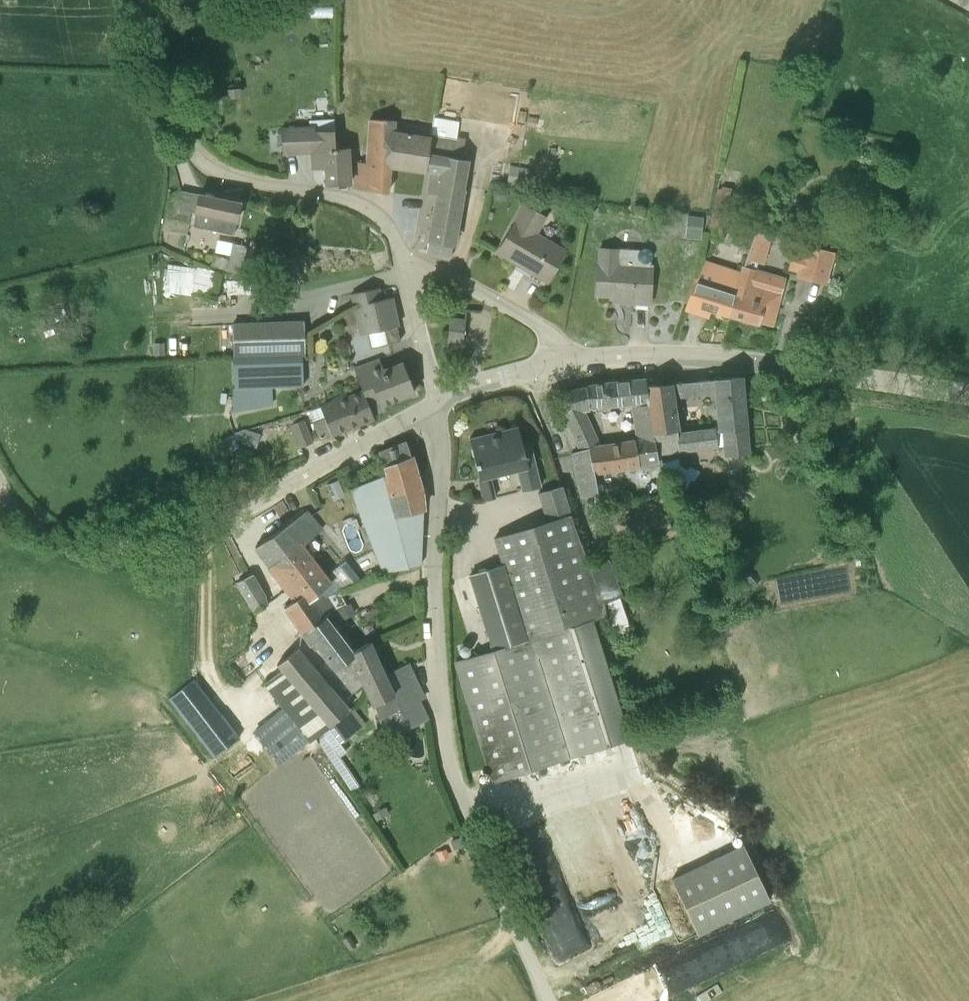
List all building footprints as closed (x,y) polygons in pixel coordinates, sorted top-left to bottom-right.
[(968,9),(968,0),(952,0),(968,9)] [(433,116),(430,135),(456,140),(459,121),(433,116)] [(427,153),(430,135),(396,130),(396,119),(368,119),(365,162),(357,162),(354,188),(388,192),(391,165),(424,169),(427,153)] [(350,182),(348,147),(336,147),(334,129),(316,130),(316,125),(282,126),(283,155),(309,153),(311,169),(326,168),(327,184),(350,182)] [(426,253),(449,258),(466,159),(461,158),(464,141),(456,140),(430,135),(427,153),(424,169),(431,171),(428,191),(437,193),(426,253)] [(493,191),(494,197),(499,201),(505,200),(509,195),(508,188),(503,185),(496,186),(493,191)] [(718,185),(707,235),(721,238),(732,187),(718,185)] [(241,202),(199,193),(181,190),(176,214),(190,217),(191,212),(197,213),(194,226),(234,234),(241,202)] [(558,263),(566,248),(539,232),(548,216),(524,202),(506,232),(508,234),(498,251),(548,280),(558,263)] [(703,216),(686,215),(684,236),(701,238),(703,216)] [(882,224),(871,223),(869,238),(880,240),(882,224)] [(241,274),(247,246),(233,243),(229,258),(214,255),(211,265),(226,270),(241,274)] [(825,283),(833,252),(807,245),(798,275),(825,283)] [(650,303),(653,263),(650,263),(650,261),(652,259),(653,256),(652,253),(651,250),(648,248),(645,247),(642,247),(639,249),(606,247),(599,247),(597,274),(596,294),(631,297),(631,302),(650,303)] [(730,315),(740,270),(702,259),(686,309),(700,314),(702,308),(730,315)] [(785,278),(758,271),(742,266),(740,270),(730,315),(758,323),(759,321),(772,325),(785,278)] [(381,299),(378,287),(352,293),(354,305),(381,299)] [(355,309),(358,322),(361,334),(368,332),(368,333),(385,329),(397,326),(398,326),(392,296),(381,299),(354,305),(355,309)] [(358,322),(355,309),(342,313),(344,325),(358,322)] [(471,316),(455,314),(452,343),(468,344),(471,316)] [(305,321),(232,324),(234,356),(302,354),(306,354),(305,321)] [(400,340),(397,326),(385,329),(388,343),(400,340)] [(154,343),(154,354),(164,354),(164,343),(154,343)] [(302,386),(303,355),(302,354),(234,356),(234,363),(234,388),(252,388),(302,386)] [(382,405),(413,392),(401,362),(383,370),(380,363),(369,368),(367,363),(354,368),(363,390),(374,416),(385,411),(382,405)] [(747,453),(742,396),(740,376),(646,385),(644,385),(647,401),(653,435),(657,455),(679,452),(717,448),(714,427),(679,432),(675,398),(715,394),(723,457),(747,453)] [(644,385),(646,385),(646,379),(604,382),(566,392),(562,394),(566,410),(584,410),(589,410),(588,406),(647,401),(644,385)] [(374,418),(374,416),(363,390),(310,411),(321,439),(374,418)] [(657,455),(653,435),(635,438),(601,444),(584,410),(566,410),(563,411),(581,450),(571,453),(579,497),(598,493),(594,473),(658,462),(657,455)] [(301,446),(312,442),(303,420),(292,424),(301,446)] [(524,490),(540,486),(529,443),(523,444),(518,426),(517,426),(517,427),(471,439),(471,437),(469,438),(479,478),(518,469),(524,490)] [(233,432),(237,440),(242,438),(241,442),(257,448),(261,434),(245,428),(233,432)] [(383,572),(401,569),(421,565),(423,510),(422,491),(418,477),(406,441),(378,452),(387,473),(350,489),(383,572)] [(691,479),(694,480),(699,470),(689,465),(687,468),(681,465),(678,457),(662,463),(667,476),(681,484),(686,487),(691,479)] [(338,479),(326,484),(333,500),(345,496),(338,479)] [(255,546),(274,573),(296,603),(286,610),(302,635),(327,617),(318,604),(334,592),(322,576),(298,546),(321,530),(306,510),(255,546)] [(607,615),(604,602),(590,565),(571,514),(546,521),(494,538),(503,565),(526,640),(593,619),(607,615)] [(608,558),(590,565),(604,602),(622,596),(608,558)] [(339,590),(363,581),(348,559),(322,576),(334,592),(339,590)] [(493,650),(526,640),(503,565),(470,575),(493,650)] [(253,612),(267,605),(251,574),(237,581),(253,612)] [(318,604),(327,617),(344,605),(334,592),(318,604)] [(353,652),(353,651),(327,617),(302,635),(310,645),(314,643),(335,670),(349,658),(352,662),(354,659),(351,654),(353,652)] [(593,619),(526,640),(493,650),(455,662),(493,782),(512,776),(570,758),(630,738),(593,619)] [(426,718),(424,713),(418,700),(423,697),(409,664),(385,674),(369,642),(353,651),(353,652),(351,654),(354,659),(352,662),(362,684),(372,706),(387,736),(426,718)] [(262,683),(283,708),(254,731),(280,764),(309,741),(316,736),(347,712),(349,710),(297,649),(277,665),(280,669),(262,683)] [(349,658),(335,670),(351,693),(362,684),(352,662),(349,658)] [(169,699),(214,758),(239,738),(194,680),(169,699)] [(347,712),(316,736),(333,762),(346,752),(340,743),(359,727),(347,712)] [(372,814),(376,821),(389,813),(385,806),(372,814)] [(770,900),(743,843),(671,878),(698,935),(770,900)] [(724,968),(790,943),(779,914),(724,934),(730,949),(719,954),(724,968)]
